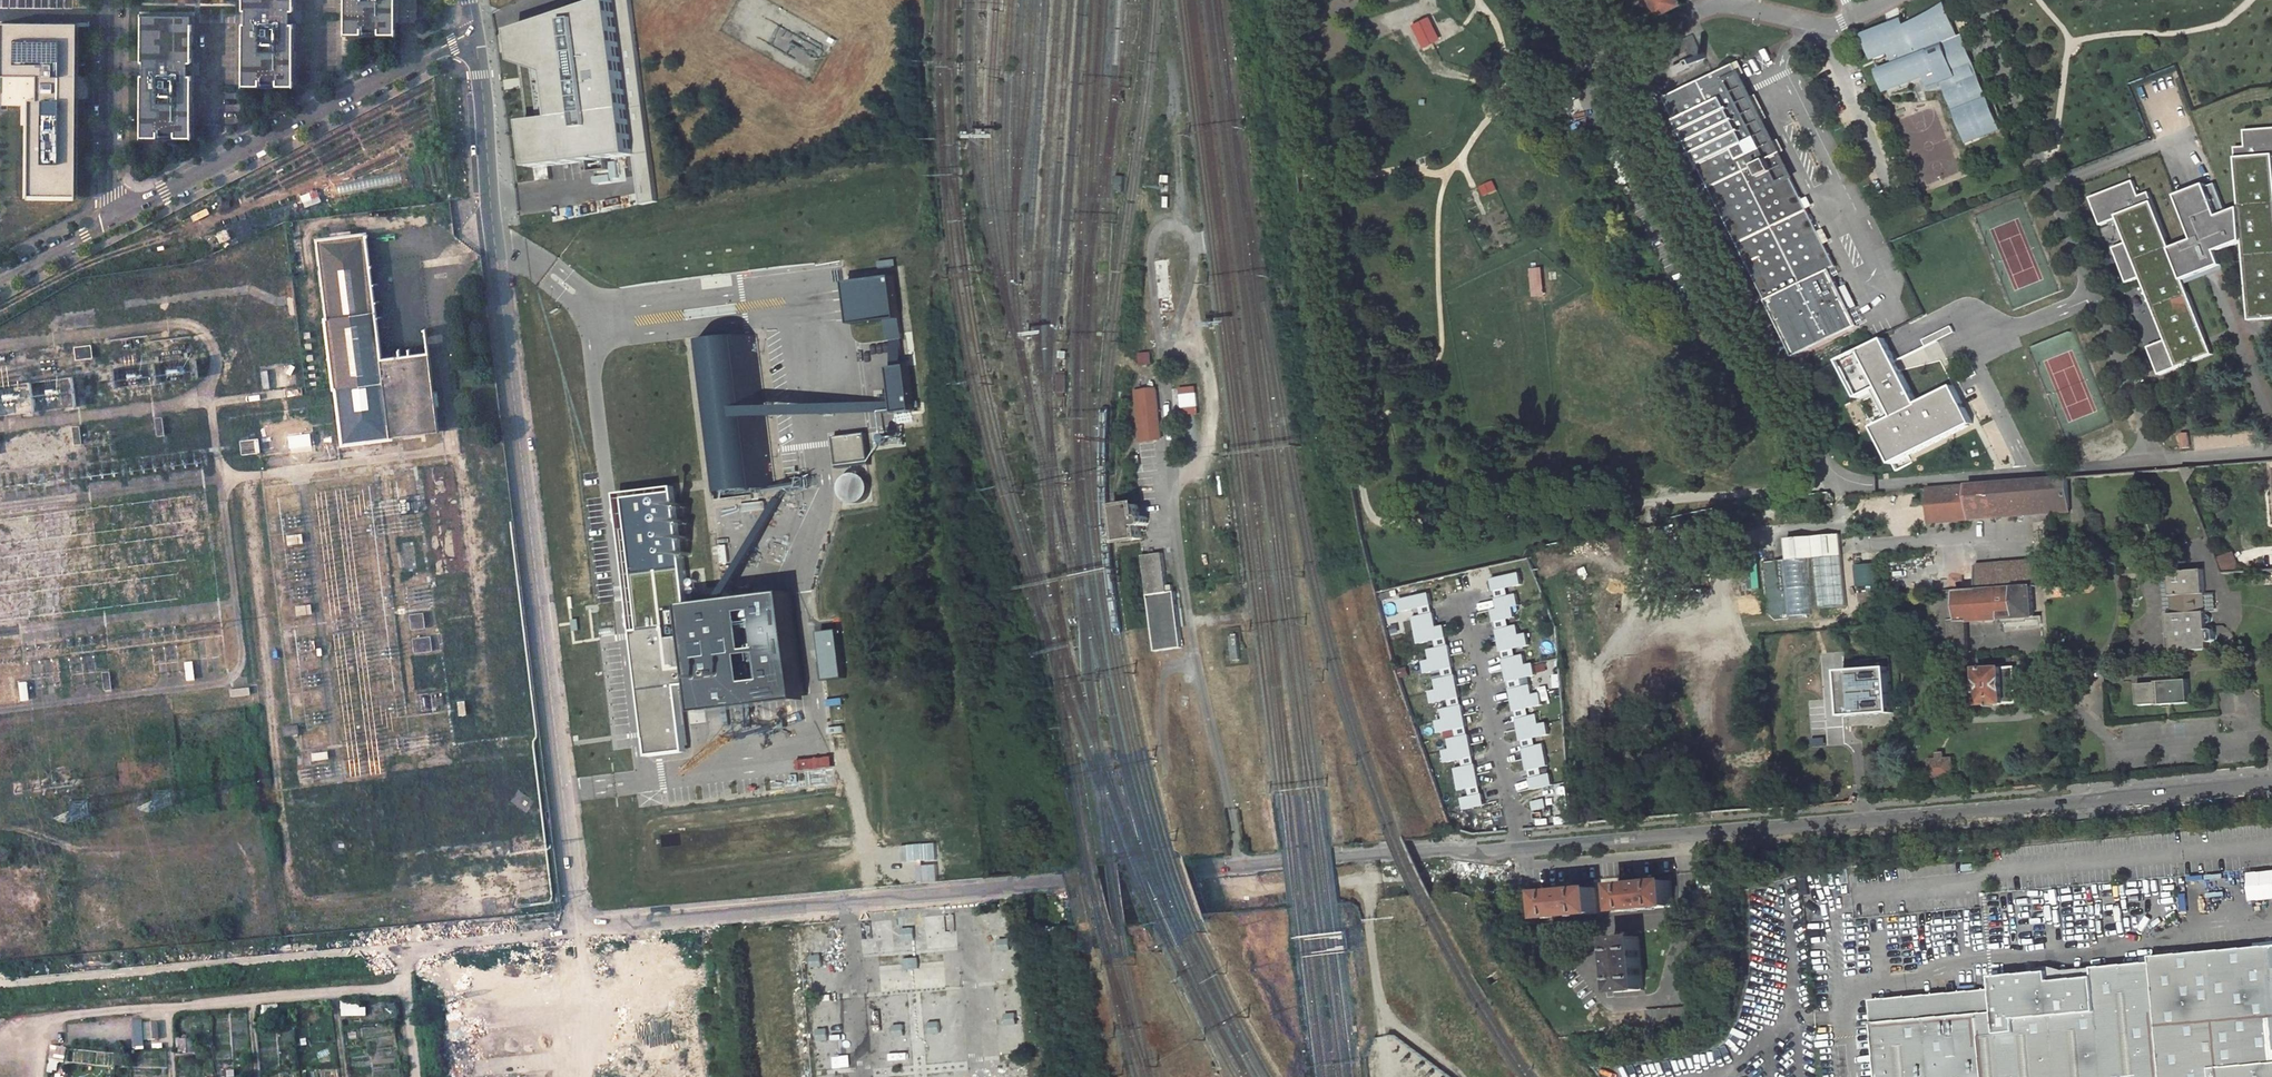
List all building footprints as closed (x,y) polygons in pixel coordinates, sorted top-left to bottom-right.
[(245,11),(248,11),(248,23),(244,23),(244,86),(262,86),(262,80),(278,80),(278,86),(296,87),(296,51),(296,24),(292,24),(292,11),(296,11),(296,0),(245,0),(245,11)] [(346,34),(363,34),(363,28),(379,28),(379,34),(397,34),(397,0),(346,0),(346,34)] [(519,29),(522,60),(555,71),(561,114),(530,119),(535,163),(636,153),(641,204),(657,201),(631,0),(609,0),(519,29)] [(1665,13),(1687,2),(1687,0),(1658,0),(1665,13)] [(1917,20),(1905,26),(1907,30),(1894,35),(1890,24),(1864,35),(1874,59),(1891,52),(1895,63),(1878,69),(1886,91),(1925,75),(1924,72),(1935,67),(1941,82),(1945,80),(1947,86),(1945,87),(1953,106),(1955,105),(1958,111),(1955,112),(1967,142),(1981,137),(1980,135),(1986,132),(1987,134),(1988,134),(2000,129),(1988,99),(1986,100),(1984,94),(1986,93),(1978,74),(1976,75),(1972,65),(1974,64),(1965,42),(1957,45),(1955,40),(1959,38),(1945,3),(1933,11),(1925,16),(1917,20)] [(194,14),(143,14),(143,61),(146,62),(146,74),(143,74),(143,137),(160,136),(160,131),(176,130),(177,137),(194,137),(195,102),(194,102),(194,74),(191,74),(191,62),(194,62),(194,14)] [(1430,17),(1414,24),(1424,46),(1433,42),(1440,38),(1430,17)] [(1905,26),(1902,19),(1890,24),(1894,35),(1907,30),(1905,26)] [(81,197),(81,25),(1,24),(2,78),(2,87),(29,88),(27,199),(81,197)] [(1697,40),(1694,34),(1679,41),(1682,48),(1689,44),(1693,52),(1700,54),(1703,52),(1697,40)] [(1957,45),(1965,42),(1963,36),(1959,38),(1955,40),(1957,45)] [(1708,57),(1705,51),(1703,52),(1700,54),(1703,60),(1706,58),(1708,57)] [(1689,59),(1673,67),(1674,67),(1667,70),(1670,76),(1676,73),(1692,65),(1698,62),(1696,56),(1689,59)] [(1667,98),(1769,301),(1797,357),(1861,326),(1832,269),(1837,266),(1735,64),(1723,71),(1714,75),(1667,98)] [(2186,284),(2213,268),(2212,263),(2220,261),(2217,252),(2243,243),(2249,322),(2264,321),(2271,320),(2271,129),(2245,131),(2246,148),(2236,149),(2241,209),(2231,213),(2228,214),(2216,184),(2208,187),(2207,186),(2177,197),(2195,243),(2173,252),(2151,196),(2141,200),(2135,185),(2091,202),(2102,230),(2120,223),(2129,246),(2115,252),(2129,287),(2143,282),(2168,344),(2150,351),(2161,379),(2215,358),(2186,284)] [(1627,161),(1620,146),(1605,154),(1621,187),(1646,175),(1637,156),(1627,161)] [(1493,181),(1481,187),(1485,196),(1498,190),(1493,181)] [(428,351),(381,358),(366,233),(317,239),(335,387),(342,445),(439,431),(428,351)] [(887,323),(889,340),(892,340),(892,348),(893,348),(893,354),(903,353),(902,346),(903,346),(903,344),(902,344),(901,339),(904,339),(894,258),(844,265),(852,328),(887,323)] [(1541,270),(1532,271),(1534,296),(1544,296),(1541,270)] [(1697,297),(1702,306),(1713,300),(1708,291),(1697,297)] [(1886,338),(1841,361),(1860,398),(1880,387),(1895,416),(1875,427),(1894,464),(1973,422),(1954,385),(1919,403),(1886,338)] [(710,494),(711,503),(750,499),(749,491),(765,489),(765,492),(768,491),(767,486),(764,486),(763,482),(768,481),(771,480),(773,481),(774,487),(776,487),(758,340),(756,340),(756,343),(754,345),(751,345),(751,344),(703,350),(703,351),(700,351),(698,350),(697,347),(695,348),(713,493),(710,494)] [(91,344),(74,346),(76,358),(93,356),(91,344)] [(1150,354),(1139,354),(1140,364),(1150,363),(1150,354)] [(893,367),(899,420),(918,418),(911,365),(893,367)] [(75,406),(72,376),(0,384),(0,415),(75,406)] [(1195,388),(1181,389),(1183,414),(1198,413),(1195,388)] [(1156,389),(1135,391),(1140,441),(1161,439),(1156,389)] [(162,415),(155,416),(157,434),(165,433),(162,415)] [(80,424),(73,425),(75,443),(83,442),(80,424)] [(903,428),(871,433),(873,451),(906,446),(903,428)] [(834,437),(838,468),(871,465),(867,433),(834,437)] [(1796,434),(1788,438),(1794,451),(1803,447),(1796,434)] [(259,438),(240,440),(242,454),(261,452),(259,438)] [(844,498),(849,503),(854,505),(861,505),(866,502),(870,498),(873,492),(872,486),(870,480),(865,476),(860,474),(854,474),(849,476),(844,480),(842,486),(841,492),(844,498)] [(2070,511),(2067,477),(1924,489),(1930,514),(1949,512),(1950,521),(2055,512),(2070,511)] [(654,739),(655,750),(690,746),(682,687),(701,684),(704,707),(716,705),(805,694),(793,595),(693,607),(677,488),(623,495),(642,642),(640,642),(652,740),(654,739)] [(1137,504),(1117,507),(1121,541),(1142,539),(1141,531),(1144,530),(1146,526),(1148,523),(1147,518),(1145,516),(1139,517),(1137,504)] [(1949,512),(1930,514),(1931,523),(1950,521),(1949,512)] [(302,534),(287,536),(288,545),(303,543),(302,534)] [(1842,556),(1840,536),(1786,540),(1788,561),(1814,558),(1842,556)] [(1142,556),(1146,595),(1167,592),(1162,553),(1142,556)] [(1842,556),(1814,558),(1819,609),(1846,607),(1842,556)] [(1976,566),(1977,590),(2000,588),(2033,586),(2038,585),(2037,564),(2043,563),(2043,560),(2037,560),(1976,566)] [(1878,583),(1877,563),(1855,564),(1856,585),(1878,583)] [(2173,637),(2174,651),(2210,648),(2210,642),(2214,642),(2215,641),(2216,639),(2216,631),(2212,631),(2211,625),(2208,626),(2208,618),(2210,617),(2211,617),(2211,616),(2212,615),(2211,614),(2210,613),(2208,613),(2208,611),(2206,594),(2205,568),(2171,570),(2171,577),(2173,613),(2169,613),(2170,637),(2173,637)] [(2165,577),(2166,613),(2169,613),(2173,613),(2171,577),(2171,570),(2164,571),(2165,577)] [(1523,584),(1520,572),(1493,578),(1498,599),(1507,596),(1505,588),(1523,584)] [(2033,586),(2000,588),(2002,619),(2035,617),(2033,586)] [(1977,590),(1957,591),(1958,609),(1959,622),(1967,621),(2002,619),(2000,588),(1977,590)] [(1957,591),(1907,595),(1908,611),(1958,609),(1957,591)] [(1430,593),(1400,599),(1402,611),(1422,606),(1424,615),(1434,612),(1430,593)] [(1500,608),(1494,610),(1497,621),(1506,619),(1512,617),(1509,606),(1519,604),(1517,594),(1507,596),(1498,599),(1500,608)] [(2217,610),(2216,594),(2206,594),(2208,611),(2217,610)] [(1176,597),(1149,600),(1156,656),(1183,652),(1176,597)] [(310,604),(296,606),(297,615),(311,613),(310,604)] [(423,611),(409,613),(411,628),(425,627),(423,611)] [(1437,627),(1434,612),(1424,615),(1414,617),(1420,643),(1437,639),(1439,647),(1449,645),(1445,625),(1437,627)] [(1506,619),(1497,621),(1503,650),(1513,648),(1530,645),(1527,633),(1516,636),(1514,626),(1508,627),(1506,619)] [(430,635),(412,637),(414,652),(432,649),(430,635)] [(1237,636),(1231,637),(1234,660),(1240,660),(1237,636)] [(1444,668),(1445,677),(1455,675),(1449,645),(1439,647),(1430,649),(1432,660),(1424,661),(1427,672),(1444,668)] [(1503,650),(1510,680),(1519,678),(1537,675),(1534,663),(1523,666),(1520,655),(1515,657),(1513,648),(1503,650)] [(193,659),(185,661),(188,678),(196,677),(193,659)] [(1846,715),(1895,712),(1893,666),(1843,668),(1846,715)] [(2016,666),(1978,669),(1980,705),(2018,703),(2016,666)] [(110,669),(103,670),(106,689),(113,688),(110,669)] [(2161,681),(2179,680),(2178,673),(2160,674),(2161,681)] [(1452,707),(1462,705),(1455,675),(1445,677),(1436,679),(1439,689),(1431,691),(1434,702),(1450,699),(1452,707)] [(1510,680),(1517,710),(1526,708),(1543,704),(1541,693),(1529,695),(1527,685),(1521,687),(1519,678),(1510,680)] [(2160,704),(2191,701),(2190,679),(2179,680),(2161,681),(2158,681),(2158,682),(2139,684),(2140,704),(2159,702),(2160,704)] [(29,700),(27,681),(19,682),(22,701),(29,700)] [(249,686),(231,688),(232,695),(250,693),(249,686)] [(465,699),(457,700),(459,714),(466,713),(465,699)] [(1459,736),(1469,734),(1462,705),(1452,707),(1443,709),(1445,719),(1438,721),(1440,732),(1457,728),(1459,736)] [(1523,740),(1533,738),(1550,734),(1547,722),(1536,725),(1534,715),(1528,716),(1526,708),(1517,710),(1523,740)] [(299,723),(283,725),(284,734),(300,732),(299,723)] [(1459,736),(1450,738),(1452,749),(1444,750),(1447,762),(1463,758),(1465,766),(1475,764),(1469,734),(1459,736)] [(1529,770),(1530,770),(1539,767),(1549,765),(1544,744),(1534,746),(1533,738),(1523,740),(1529,770)] [(328,750),(311,753),(312,760),(329,758),(328,750)] [(1931,760),(1932,777),(1954,775),(1953,758),(1945,759),(1944,754),(1939,754),(1939,760),(1931,760)] [(1480,785),(1475,764),(1465,766),(1456,768),(1461,790),(1470,788),(1480,785)] [(1534,789),(1553,784),(1551,773),(1541,775),(1539,767),(1530,770),(1534,789)] [(1465,809),(1485,804),(1480,785),(1470,788),(1472,796),(1463,798),(1465,809)] [(1546,807),(1545,799),(1533,801),(1534,810),(1546,807)] [(1671,881),(1619,886),(1621,911),(1673,906),(1671,881)] [(1596,888),(1543,893),(1545,918),(1598,913),(1596,888)] [(912,928),(901,929),(903,940),(913,938),(912,928)] [(1618,992),(1644,990),(1640,937),(1614,939),(1618,992)] [(1008,939),(998,940),(1000,951),(1010,949),(1008,939)] [(1874,1022),(1879,1076),(2271,1076),(2271,946),(2152,956),(2153,962),(2093,967),(2094,977),(2050,980),(2050,971),(1992,975),(1997,1012),(1874,1022)] [(819,955),(809,956),(811,967),(821,965),(819,955)] [(915,957),(905,959),(906,969),(917,967),(915,957)] [(340,1016),(363,1015),(363,999),(340,1000),(340,1016)] [(1643,1011),(1630,1012),(1631,1026),(1644,1025),(1643,1011)] [(1014,1013),(1004,1015),(1005,1025),(1016,1023),(1014,1013)] [(159,1038),(157,1020),(132,1022),(134,1047),(144,1046),(144,1040),(159,1038)] [(938,1021),(927,1023),(929,1033),(939,1032),(938,1021)] [(903,1024),(892,1026),(894,1036),(904,1035),(903,1024)] [(826,1029),(815,1030),(817,1041),(827,1039),(826,1029)]
